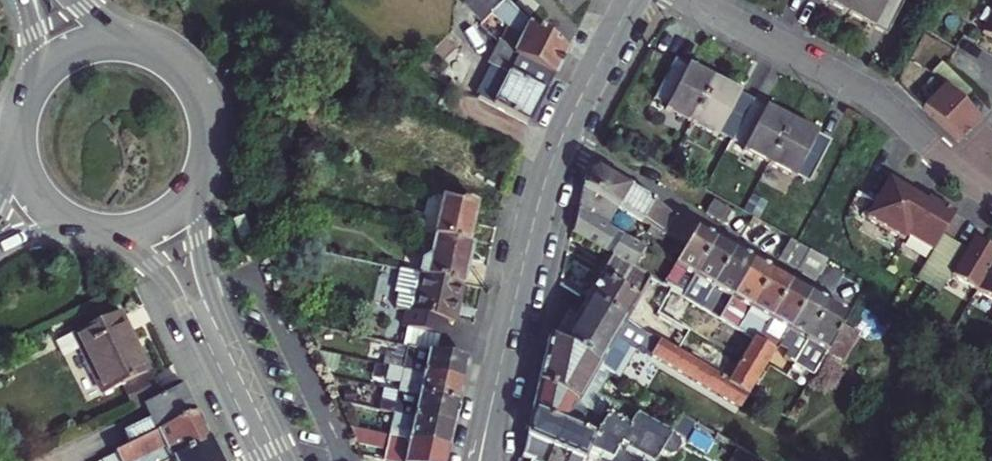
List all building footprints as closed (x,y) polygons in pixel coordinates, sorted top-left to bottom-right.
[(470,9),(479,0),(461,0),(470,9)] [(524,125),(564,47),(528,26),(502,0),(479,0),(503,23),(482,64),(487,67),(472,95),(524,125)] [(516,3),(529,17),(537,9),(528,0),(519,0),(516,3)] [(890,31),(907,0),(834,0),(890,31)] [(983,36),(991,41),(991,20),(983,36)] [(793,169),(800,173),(807,177),(828,139),(674,55),(654,93),(666,101),(663,107),(712,134),(716,128),(743,143),(740,149),(766,163),(790,176),(793,169)] [(944,89),(961,106),(972,95),(942,66),(931,77),(944,89)] [(923,111),(959,146),(972,133),(969,130),(977,122),(961,106),(944,89),(923,111)] [(969,130),(972,133),(980,124),(977,122),(969,130)] [(583,185),(611,201),(646,222),(649,217),(658,221),(655,227),(661,230),(656,239),(681,254),(698,228),(698,227),(590,161),(587,167),(583,185)] [(888,182),(866,221),(904,244),(907,239),(933,254),(943,238),(955,217),(916,194),(914,197),(888,182)] [(583,185),(579,206),(613,227),(611,201),(583,185)] [(423,188),(413,231),(431,235),(463,242),(472,204),(457,200),(455,204),(423,188)] [(715,199),(708,211),(726,222),(734,209),(715,199)] [(574,229),(613,253),(635,267),(638,260),(636,259),(644,246),(613,227),(579,206),(574,229)] [(734,209),(726,222),(744,232),(751,219),(734,209)] [(649,217),(646,222),(655,227),(658,221),(649,217)] [(716,239),(698,228),(681,254),(664,284),(682,295),(686,289),(677,284),(685,270),(694,276),(716,239)] [(459,282),(468,243),(463,242),(431,235),(425,258),(417,259),(414,272),(459,282)] [(967,253),(943,238),(933,254),(916,283),(941,297),(951,279),(967,253)] [(733,249),(716,239),(694,276),(712,286),(733,249)] [(781,258),(799,268),(809,252),(804,250),(790,241),(781,258)] [(973,241),(967,253),(951,279),(977,294),(991,303),(991,252),(973,241)] [(754,261),(733,249),(712,286),(703,300),(700,306),(720,318),(723,312),(712,306),(721,291),(732,297),(754,261)] [(809,252),(799,268),(819,280),(820,279),(828,265),(809,252)] [(613,253),(598,278),(642,304),(656,279),(635,267),(613,253)] [(723,312),(720,318),(739,330),(772,272),(754,261),(732,297),(723,312)] [(828,265),(820,279),(838,289),(846,276),(828,265)] [(414,272),(396,268),(391,291),(395,291),(391,307),(402,310),(399,325),(437,334),(441,318),(451,320),(459,282),(414,272)] [(772,272),(739,330),(755,339),(757,341),(761,334),(751,328),(759,314),(769,320),(791,282),(772,272)] [(586,297),(673,350),(680,340),(672,335),(677,326),(642,304),(598,278),(586,297)] [(811,294),(791,282),(769,320),(761,334),(757,341),(774,351),(778,353),(811,294)] [(703,300),(686,289),(682,295),(700,306),(703,300)] [(795,364),(829,305),(811,294),(778,353),(795,364)] [(729,384),(673,350),(586,297),(570,324),(563,321),(555,340),(612,374),(616,376),(638,338),(652,347),(648,354),(759,421),(766,408),(748,397),(729,384)] [(829,305),(795,364),(815,376),(829,351),(844,325),(849,316),(829,305)] [(117,383),(130,410),(141,405),(158,397),(145,370),(142,372),(112,312),(67,334),(97,393),(117,383)] [(860,335),(844,325),(829,351),(845,361),(860,335)] [(551,337),(539,383),(574,400),(587,407),(599,413),(629,429),(636,416),(600,395),(612,374),(555,340),(551,337)] [(755,339),(729,384),(748,397),(767,363),(774,351),(757,341),(755,339)] [(386,352),(382,367),(462,385),(467,362),(408,348),(406,357),(386,352)] [(815,376),(795,364),(778,353),(774,351),(767,363),(809,387),(815,376)] [(457,408),(462,385),(399,371),(393,393),(457,408)] [(589,440),(599,413),(587,407),(582,423),(569,416),(574,400),(539,383),(532,412),(589,440)] [(187,396),(182,385),(158,397),(141,405),(146,416),(187,396)] [(388,415),(453,429),(457,408),(393,393),(388,415)] [(146,416),(148,418),(120,432),(126,445),(96,460),(162,460),(170,457),(208,439),(187,396),(146,416)] [(521,456),(533,460),(582,460),(586,451),(610,459),(619,443),(628,448),(627,451),(645,460),(656,460),(662,452),(669,457),(678,455),(681,449),(682,442),(672,437),(636,416),(629,429),(599,413),(589,440),(532,412),(521,456)] [(383,438),(448,453),(453,429),(388,415),(383,438)] [(683,417),(672,437),(682,442),(688,432),(695,435),(699,427),(683,417)] [(448,453),(383,438),(378,460),(380,460),(447,460),(448,453)] [(208,439),(170,457),(172,460),(219,460),(208,439)]
